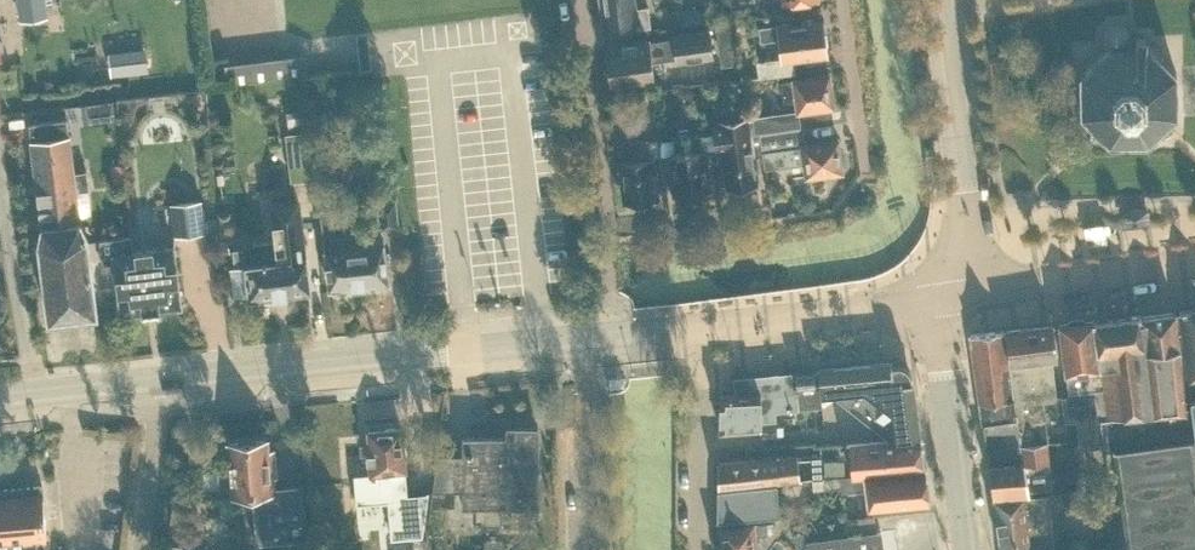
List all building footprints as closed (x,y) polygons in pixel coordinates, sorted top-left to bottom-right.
[(19,20),(47,16),(45,0),(16,0),(19,20)] [(650,27),(647,5),(634,7),(633,0),(599,0),(602,26),(636,22),(637,28),(650,27)] [(701,22),(699,6),(681,8),(683,24),(701,22)] [(733,20),(733,24),(751,22),(751,15),(732,17),(733,20)] [(733,24),(733,20),(715,22),(720,63),(738,61),(733,24)] [(792,57),(824,53),(820,21),(791,25),(791,21),(777,23),(777,25),(759,28),(761,41),(779,39),(782,58),(756,62),(758,76),(794,72),(792,57)] [(1165,119),(1175,110),(1175,72),(1147,44),(1144,44),(1144,36),(1135,36),(1135,44),(1122,44),(1125,40),(1127,38),(1127,31),(1119,22),(1111,22),(1103,30),(1104,38),(1107,45),(1080,72),(1080,109),(1090,118),(1084,124),(1089,128),(1093,133),(1099,129),(1108,138),(1147,138),(1156,129),(1161,134),(1166,129),(1171,125),(1165,119)] [(670,32),(671,39),(649,41),(649,40),(621,43),(622,47),(605,49),(609,83),(654,78),(652,60),(674,57),(674,62),(713,57),(710,27),(670,32)] [(145,71),(142,47),(118,50),(121,73),(145,71)] [(304,53),(225,63),(226,74),(233,73),(234,80),(234,81),(307,72),(304,53)] [(370,65),(369,55),(357,57),(358,66),(370,65)] [(797,111),(832,107),(828,75),(793,79),(793,81),(781,83),(783,100),(795,99),(797,111)] [(704,98),(720,96),(718,79),(703,81),(704,98)] [(300,127),(299,109),(285,111),(287,129),(300,127)] [(768,129),(798,126),(797,113),(767,116),(751,118),(753,131),(768,129)] [(711,119),(713,133),(715,147),(716,153),(721,152),(725,187),(730,186),(735,189),(743,188),(747,184),(757,183),(753,156),(751,133),(748,115),(711,119)] [(39,196),(76,192),(87,190),(84,171),(72,172),(66,120),(31,124),(39,196)] [(652,156),(659,155),(654,123),(632,126),(634,141),(617,144),(619,158),(618,158),(623,199),(657,195),(652,156)] [(310,178),(304,129),(284,132),(290,180),(310,178)] [(836,173),(841,167),(837,140),(805,144),(804,129),(761,134),(765,166),(802,161),(804,176),(836,173)] [(674,152),(669,153),(674,192),(692,190),(695,194),(703,193),(704,188),(709,188),(704,149),(701,149),(700,135),(672,139),(674,152)] [(923,154),(932,152),(931,143),(922,144),(923,154)] [(96,315),(87,236),(79,219),(76,192),(39,196),(42,221),(38,243),(47,320),(96,315)] [(247,296),(308,289),(298,200),(272,203),(276,240),(245,243),(245,247),(232,248),(234,265),(231,266),(234,293),(247,291),(247,296)] [(215,217),(203,218),(201,201),(171,204),(175,237),(204,233),(204,228),(217,227),(215,217)] [(1119,211),(1121,226),(1150,221),(1148,207),(1133,204),(1119,211)] [(328,286),(385,280),(379,232),(334,237),(331,209),(320,210),(328,286)] [(120,312),(181,305),(174,247),(132,252),(130,237),(99,240),(103,270),(115,268),(120,312)] [(1173,309),(1183,378),(1187,397),(1194,396),(1194,307),(1173,309)] [(1194,439),(1183,378),(1173,309),(1139,314),(1148,382),(1149,382),(1152,411),(1151,411),(1156,444),(1194,439)] [(1152,411),(1149,382),(1148,382),(1139,314),(1138,314),(1115,317),(1100,319),(1092,320),(1110,416),(1102,417),(1104,444),(1105,444),(1106,451),(1114,450),(1156,444),(1151,411),(1152,411)] [(1092,320),(1092,317),(1058,323),(1068,393),(1060,394),(1063,420),(1075,419),(1078,447),(1081,447),(1104,444),(1102,417),(1110,416),(1092,320)] [(1015,396),(1023,461),(1047,458),(1045,438),(1048,440),(1043,399),(1056,397),(1051,355),(1056,355),(1052,324),(1003,330),(1012,397),(1015,396)] [(1012,397),(1003,330),(1003,329),(969,333),(992,492),(1027,490),(1027,488),(1051,487),(1047,458),(1023,461),(1021,441),(1015,396),(1012,397)] [(797,390),(796,390),(797,406),(797,407),(822,405),(820,392),(833,391),(833,395),(886,438),(919,434),(911,378),(908,378),(907,373),(896,364),(891,365),(890,362),(815,369),(817,387),(796,389),(797,390)] [(796,388),(815,386),(813,368),(794,370),(796,388)] [(774,409),(797,407),(797,406),(796,390),(793,390),(791,370),(732,375),(733,391),(718,391),(718,431),(760,428),(761,419),(775,418),(774,409)] [(1187,397),(1194,439),(1194,443),(1194,396),(1187,397)] [(536,504),(536,425),(513,425),(513,435),(461,435),(460,504),(536,504)] [(429,464),(403,466),(400,426),(368,429),(369,442),(365,442),(366,459),(367,459),(368,472),(371,472),(372,490),(430,485),(429,464)] [(885,472),(924,468),(919,436),(844,442),(845,456),(848,456),(850,475),(863,474),(885,472)] [(257,538),(304,534),(299,485),(272,487),(270,469),(274,468),(273,456),(267,456),(266,438),(227,442),(230,470),(217,471),(219,491),(231,490),(231,493),(253,491),(257,538)] [(1194,439),(1156,444),(1114,450),(1117,470),(1127,549),(1194,549),(1194,443),(1194,439)] [(718,488),(804,479),(802,462),(797,462),(796,453),(717,461),(718,488)] [(1074,462),(1051,463),(1053,486),(1076,484),(1074,462)] [(866,507),(929,502),(924,468),(885,472),(863,474),(850,475),(846,476),(846,485),(849,485),(855,489),(865,488),(866,507)] [(716,521),(779,515),(776,483),(716,489),(716,521)] [(41,486),(0,489),(0,549),(46,549),(41,486)] [(1000,549),(1017,549),(1030,549),(1054,548),(1050,492),(992,496),(1000,549)] [(846,533),(874,529),(872,515),(844,518),(846,533)] [(766,532),(765,521),(752,523),(752,522),(718,526),(721,548),(718,548),(718,549),(756,549),(754,534),(766,532)] [(874,529),(846,533),(841,534),(809,538),(808,529),(790,531),(792,537),(795,541),(799,543),(802,545),(806,545),(807,549),(882,549),(879,529),(874,529)]
